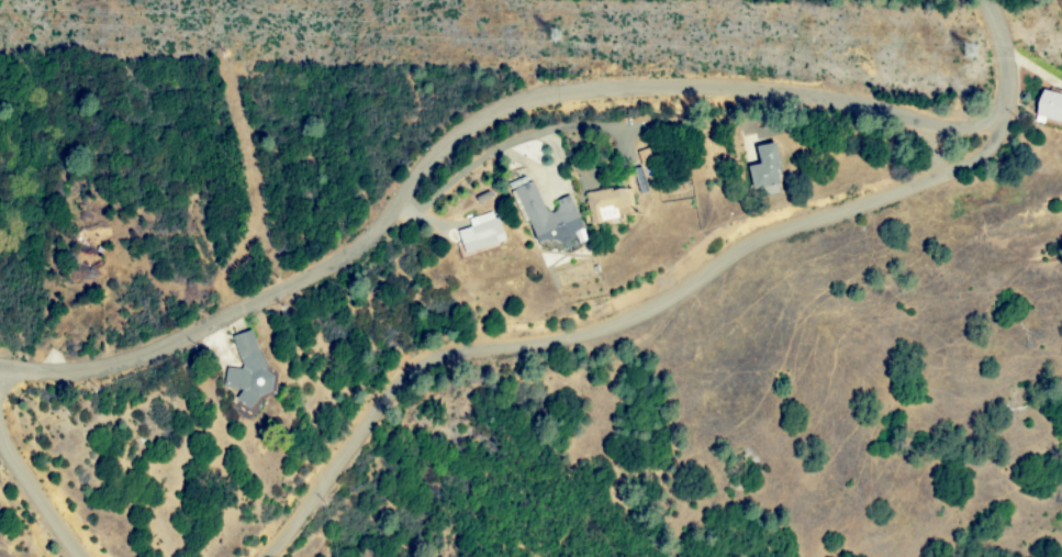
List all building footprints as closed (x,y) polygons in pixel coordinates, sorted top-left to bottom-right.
[(1061,122),(1061,95),(1040,91),(1035,118),(1061,122)] [(759,165),(749,166),(752,188),(782,185),(777,144),(757,146),(759,165)] [(571,195),(557,200),(561,208),(549,213),(535,181),(512,190),(524,222),(530,220),(540,245),(560,237),(563,244),(578,237),(581,243),(589,239),(571,195)] [(588,192),(592,223),(620,219),(619,208),(631,207),(628,187),(588,192)] [(469,220),(471,227),(458,231),(465,254),(505,241),(496,211),(469,220)] [(232,337),(241,366),(223,372),(229,390),(235,387),(242,409),(259,404),(257,396),(273,391),(253,330),(232,337)]
